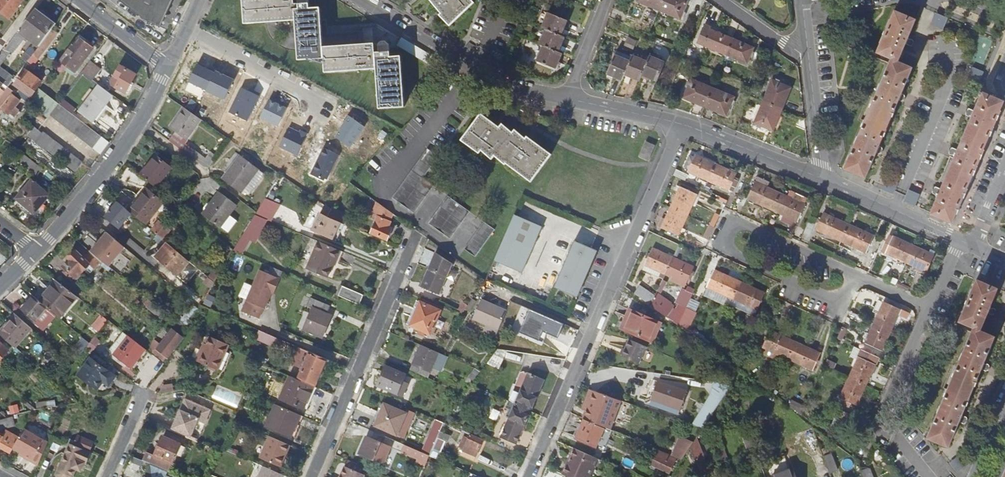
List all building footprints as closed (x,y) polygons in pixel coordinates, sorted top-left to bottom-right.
[(10,18),(24,0),(0,0),(0,11),(10,18)] [(160,28),(173,0),(118,0),(146,21),(160,28)] [(309,0),(298,0),(298,1),(294,1),(294,0),(243,0),(244,24),(295,20),(298,60),(324,59),(325,72),(376,69),(379,109),(404,108),(400,51),(396,51),(397,57),(390,57),(390,45),(386,41),(382,41),(378,44),(379,49),(375,50),(374,43),(323,47),(320,0),(315,1),(315,7),(309,8),(309,0)] [(473,3),(470,0),(431,0),(441,13),(439,15),(449,25),(473,3)] [(663,0),(638,0),(638,1),(659,10),(663,0)] [(659,10),(680,18),(688,0),(687,0),(663,0),(659,10)] [(30,36),(41,45),(53,29),(57,24),(36,9),(7,48),(15,51),(25,38),(27,39),(30,36)] [(916,19),(894,10),(876,53),(890,59),(880,84),(879,85),(879,86),(877,91),(877,92),(876,93),(859,134),(858,137),(857,137),(855,143),(855,144),(844,169),(847,171),(865,178),(876,153),(879,154),(882,154),(883,152),(884,150),(882,147),(880,146),(879,145),(899,101),(901,101),(904,101),(905,100),(906,98),(905,95),(902,93),(902,92),(912,68),(898,61),(906,44),(908,45),(910,45),(912,44),(913,42),(912,40),(911,38),(908,38),(916,19)] [(546,29),(560,35),(566,20),(549,12),(542,27),(546,29)] [(948,17),(938,13),(935,22),(944,26),(948,17)] [(699,44),(727,56),(733,40),(713,31),(714,28),(707,25),(699,44)] [(58,34),(53,29),(41,45),(29,61),(34,66),(58,34)] [(539,44),(543,45),(558,52),(564,36),(560,35),(546,29),(539,44)] [(93,49),(78,38),(64,57),(60,62),(74,73),(93,49)] [(733,40),(727,56),(747,63),(753,47),(733,40)] [(558,52),(543,45),(537,61),(555,68),(561,53),(558,52)] [(47,63),(54,69),(60,62),(64,57),(55,52),(47,63)] [(624,74),(629,62),(614,55),(607,73),(622,80),(624,74)] [(640,80),(642,75),(647,62),(632,56),(629,62),(624,74),(640,80)] [(649,56),(647,62),(642,75),(657,81),(665,63),(649,56)] [(103,72),(91,62),(82,73),(95,83),(103,72)] [(116,78),(112,86),(125,94),(137,74),(121,65),(115,76),(116,78)] [(0,67),(0,81),(8,88),(15,79),(0,67)] [(974,69),(970,78),(979,82),(983,73),(974,69)] [(27,70),(15,85),(31,97),(42,82),(27,70)] [(712,89),(690,79),(683,98),(705,107),(712,89)] [(772,80),(763,101),(782,109),(791,88),(772,80)] [(8,88),(0,81),(0,99),(8,88)] [(96,120),(114,97),(98,85),(80,109),(96,120)] [(27,102),(8,88),(0,99),(0,111),(1,109),(9,115),(8,117),(13,121),(27,102)] [(733,97),(712,89),(705,107),(726,116),(733,97)] [(1004,101),(982,92),(982,93),(974,110),(971,109),(968,110),(966,112),(966,114),(968,116),(970,117),(971,117),(958,149),(954,148),(952,149),(950,152),(951,155),(954,157),(941,189),(940,189),(938,188),(935,189),(934,190),(934,193),(935,194),(938,195),(930,214),(952,224),(1004,101)] [(782,109),(763,101),(754,123),(773,131),(782,109)] [(66,103),(63,107),(72,114),(76,110),(66,103)] [(59,104),(50,115),(102,155),(111,143),(72,114),(63,107),(59,104)] [(187,140),(200,120),(183,108),(170,128),(187,140)] [(506,163),(507,164),(531,182),(552,154),(528,136),(526,139),(516,131),(514,133),(502,124),(500,128),(481,114),(461,140),(480,154),(482,151),(493,160),(496,156),(506,163)] [(75,172),(83,162),(44,132),(37,142),(75,172)] [(646,141),(639,157),(649,161),(656,145),(646,141)] [(195,151),(190,158),(204,168),(208,168),(215,158),(211,156),(208,160),(195,151)] [(258,168),(238,155),(222,178),(241,192),(258,168)] [(709,180),(716,164),(695,155),(694,157),(690,156),(685,166),(689,168),(689,171),(709,180)] [(157,156),(141,176),(157,189),(173,169),(157,156)] [(716,164),(709,180),(729,189),(736,173),(716,164)] [(414,213),(434,186),(412,171),(392,198),(414,213)] [(5,194),(16,180),(10,175),(0,187),(0,190),(5,194)] [(888,181),(897,185),(898,182),(887,177),(882,189),(884,190),(888,181)] [(31,181),(16,198),(33,213),(48,196),(31,181)] [(772,210),(780,193),(755,182),(748,198),(772,210)] [(671,208),(687,215),(696,195),(680,188),(671,208)] [(148,189),(129,212),(145,225),(164,203),(148,189)] [(909,189),(905,199),(917,203),(920,193),(909,189)] [(234,205),(217,192),(201,213),(218,227),(234,205)] [(780,193),(772,210),(798,221),(805,204),(799,202),(800,198),(793,195),(792,198),(782,194),(780,193)] [(52,199),(48,196),(33,213),(16,198),(13,202),(34,220),(52,199)] [(280,205),(265,196),(255,213),(254,215),(266,220),(270,221),(280,205)] [(449,240),(469,212),(448,197),(428,224),(449,240)] [(385,229),(392,213),(377,203),(372,215),(378,218),(371,234),(387,241),(391,231),(385,229)] [(333,240),(340,223),(327,217),(331,210),(325,206),(313,232),(333,240)] [(687,215),(671,208),(662,228),(678,236),(687,215)] [(816,230),(841,241),(848,224),(823,213),(816,230)] [(262,227),(266,220),(254,215),(233,250),(240,253),(250,238),(258,224),(262,227)] [(531,251),(541,227),(515,216),(504,239),(531,251)] [(160,220),(151,230),(162,239),(171,228),(160,220)] [(464,250),(475,258),(494,231),(483,223),(464,250)] [(254,240),(262,227),(258,224),(250,238),(254,240)] [(848,224),(841,241),(866,252),(873,235),(848,224)] [(107,232),(91,252),(104,263),(109,267),(125,248),(119,243),(122,238),(115,232),(112,236),(107,232)] [(886,253),(906,262),(914,246),(894,237),(886,253)] [(521,274),(531,251),(504,239),(494,262),(521,274)] [(594,250),(574,241),(553,288),(576,298),(594,257),(592,256),(594,250)] [(331,271),(339,251),(318,242),(307,271),(327,279),(331,271)] [(177,275),(189,261),(169,244),(167,243),(162,249),(166,253),(159,261),(177,275)] [(98,270),(104,263),(91,252),(84,246),(82,248),(81,247),(77,252),(76,252),(68,260),(69,261),(63,267),(67,272),(65,274),(74,283),(92,264),(95,266),(98,270)] [(914,246),(906,262),(927,272),(934,255),(914,246)] [(155,257),(159,261),(166,253),(162,249),(155,257)] [(665,275),(673,258),(652,249),(648,258),(647,258),(642,270),(660,279),(662,273),(665,275)] [(334,272),(342,252),(339,251),(331,271),(334,272)] [(451,265),(435,254),(421,288),(437,295),(451,265)] [(673,258),(665,275),(685,284),(693,268),(673,258)] [(258,319),(263,309),(270,293),(272,293),(279,279),(258,270),(240,311),(258,319)] [(707,287),(732,298),(739,282),(715,271),(707,287)] [(993,308),(990,307),(998,289),(976,280),(973,288),(959,322),(973,328),(963,352),(962,353),(960,359),(960,361),(958,366),(941,405),(940,406),(937,412),(938,413),(927,439),(948,448),(959,422),(962,423),(965,422),(966,419),(965,416),(962,415),(981,369),(984,370),(987,369),(988,366),(987,363),(984,362),(995,337),(980,330),(987,313),(990,314),(993,314),(994,310),(993,308)] [(56,281),(40,301),(61,318),(77,297),(72,293),(56,281)] [(739,282),(732,298),(757,310),(764,293),(739,282)] [(640,286),(633,295),(648,305),(650,302),(654,296),(640,286)] [(342,287),(337,296),(359,306),(363,296),(342,287)] [(679,304),(686,309),(686,308),(693,292),(687,289),(679,304)] [(64,321),(61,318),(40,301),(35,296),(22,311),(44,329),(45,328),(53,334),(64,321)] [(306,330),(320,335),(328,315),(327,314),(330,305),(310,297),(307,305),(315,309),(306,330)] [(145,306),(161,319),(164,313),(149,300),(145,306)] [(406,325),(410,326),(420,302),(416,301),(406,325)] [(486,335),(494,338),(505,312),(480,301),(472,320),(489,328),(486,335)] [(440,311),(420,302),(410,326),(429,334),(440,311)] [(875,322),(891,329),(900,309),(884,302),(875,322)] [(463,304),(457,312),(462,314),(467,307),(463,304)] [(694,317),(685,310),(677,326),(686,332),(694,317)] [(651,345),(655,337),(647,334),(651,323),(627,313),(618,332),(651,345)] [(17,348),(34,329),(18,315),(1,334),(17,348)] [(95,328),(99,331),(108,320),(103,317),(95,328)] [(530,339),(548,347),(556,328),(538,320),(530,339)] [(891,329),(875,322),(865,343),(881,351),(891,329)] [(659,325),(651,323),(647,334),(655,337),(659,325)] [(183,337),(171,329),(156,350),(167,358),(183,337)] [(278,339),(256,329),(253,337),(275,347),(278,339)] [(787,358),(795,342),(770,330),(763,346),(767,349),(766,354),(779,360),(782,355),(787,358)] [(131,368),(146,349),(129,336),(114,355),(131,368)] [(217,370),(228,344),(210,336),(206,345),(204,350),(200,349),(195,361),(217,370)] [(90,344),(86,339),(85,339),(78,348),(80,349),(84,352),(87,348),(90,344)] [(638,363),(645,346),(628,339),(621,356),(638,363)] [(0,342),(0,362),(10,351),(0,342)] [(795,342),(787,358),(813,369),(820,353),(795,342)] [(429,377),(439,354),(421,346),(411,369),(429,377)] [(292,377),(313,386),(324,360),(296,347),(289,363),(297,367),(292,377)] [(497,371),(507,351),(498,350),(487,364),(497,371)] [(878,357),(862,350),(849,378),(866,385),(878,357)] [(109,385),(116,377),(92,359),(79,375),(97,388),(103,380),(109,385)] [(402,382),(405,375),(386,367),(378,386),(403,397),(408,385),(402,382)] [(529,373),(515,405),(530,412),(544,380),(529,373)] [(303,409),(313,386),(292,377),(290,376),(280,399),(303,409)] [(866,385),(849,378),(840,398),(843,399),(851,403),(857,405),(866,385)] [(713,380),(696,424),(708,429),(725,385),(713,380)] [(651,401),(680,412),(686,393),(657,383),(656,387),(651,401)] [(581,409),(585,411),(593,391),(588,389),(581,409)] [(593,391),(585,411),(582,419),(608,430),(619,400),(593,391)] [(291,436),(300,415),(276,403),(266,426),(291,436)] [(372,424),(376,426),(385,405),(381,403),(372,424)] [(178,414),(172,429),(190,437),(197,440),(202,427),(208,414),(186,404),(181,416),(178,414)] [(413,417),(385,405),(376,426),(404,439),(413,417)] [(517,444),(530,412),(515,405),(501,437),(517,444)] [(830,412),(836,416),(849,422),(852,415),(832,406),(830,412)] [(17,423),(14,414),(6,417),(0,418),(3,427),(17,423)] [(435,420),(421,453),(429,456),(439,435),(440,432),(443,424),(443,423),(442,423),(435,420)] [(603,430),(583,422),(575,440),(595,448),(603,430)] [(12,429),(5,440),(0,437),(0,448),(9,453),(12,448),(24,455),(23,457),(37,465),(47,444),(22,430),(20,434),(12,429)] [(451,437),(440,432),(439,435),(429,456),(430,457),(439,461),(443,452),(438,450),(443,440),(447,441),(449,442),(451,437)] [(78,434),(74,444),(91,450),(94,441),(78,434)] [(147,452),(143,461),(168,472),(181,442),(164,435),(155,455),(147,452)] [(482,441),(469,436),(468,439),(464,437),(459,448),(463,450),(463,451),(475,457),(482,441)] [(280,468),(289,446),(269,437),(260,459),(280,468)] [(382,464),(390,448),(366,438),(358,454),(382,464)] [(443,452),(447,441),(443,440),(438,450),(443,452)] [(680,440),(672,458),(682,462),(691,449),(693,446),(680,440)] [(92,450),(91,450),(74,444),(70,442),(56,472),(58,476),(60,476),(72,476),(76,467),(81,469),(85,461),(87,462),(92,450)] [(401,453),(426,464),(429,456),(421,453),(404,446),(401,453)] [(562,475),(567,476),(588,476),(596,458),(574,449),(562,475)] [(669,474),(674,464),(654,455),(649,465),(669,474)] [(830,455),(824,457),(830,475),(836,472),(830,455)] [(957,472),(965,466),(959,459),(951,465),(957,472)] [(710,475),(705,461),(697,464),(702,476),(705,476),(710,475)] [(255,476),(279,476),(280,474),(260,466),(255,476)] [(364,475),(344,467),(340,476),(363,476),(364,475)]
